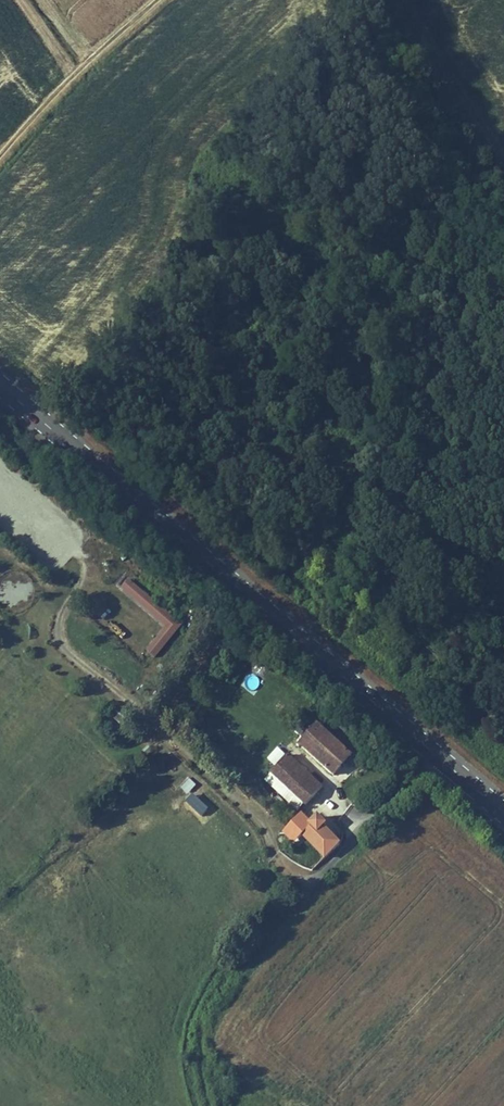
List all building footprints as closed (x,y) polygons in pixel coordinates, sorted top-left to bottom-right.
[(180,627),(128,581),(122,588),(168,628),(157,640),(164,646),(180,627)] [(181,624),(192,612),(186,606),(175,618),(181,624)] [(153,658),(164,646),(157,640),(146,652),(153,658)] [(251,690),(261,684),(254,675),(245,681),(251,690)] [(120,705),(112,717),(123,724),(131,713),(120,705)] [(351,759),(318,726),(307,737),(299,729),(295,733),(303,741),(297,748),(298,749),(299,748),(299,747),(299,746),(333,778),(351,759)] [(321,791),(287,758),(270,776),(294,799),(302,807),(304,808),(321,791)] [(199,801),(206,791),(188,777),(180,786),(199,801)] [(302,807),(294,799),(288,805),(296,813),(302,807)] [(339,845),(322,830),(324,827),(316,820),(304,834),(329,857),(339,845)] [(329,857),(304,834),(300,838),(325,861),(329,857)]
